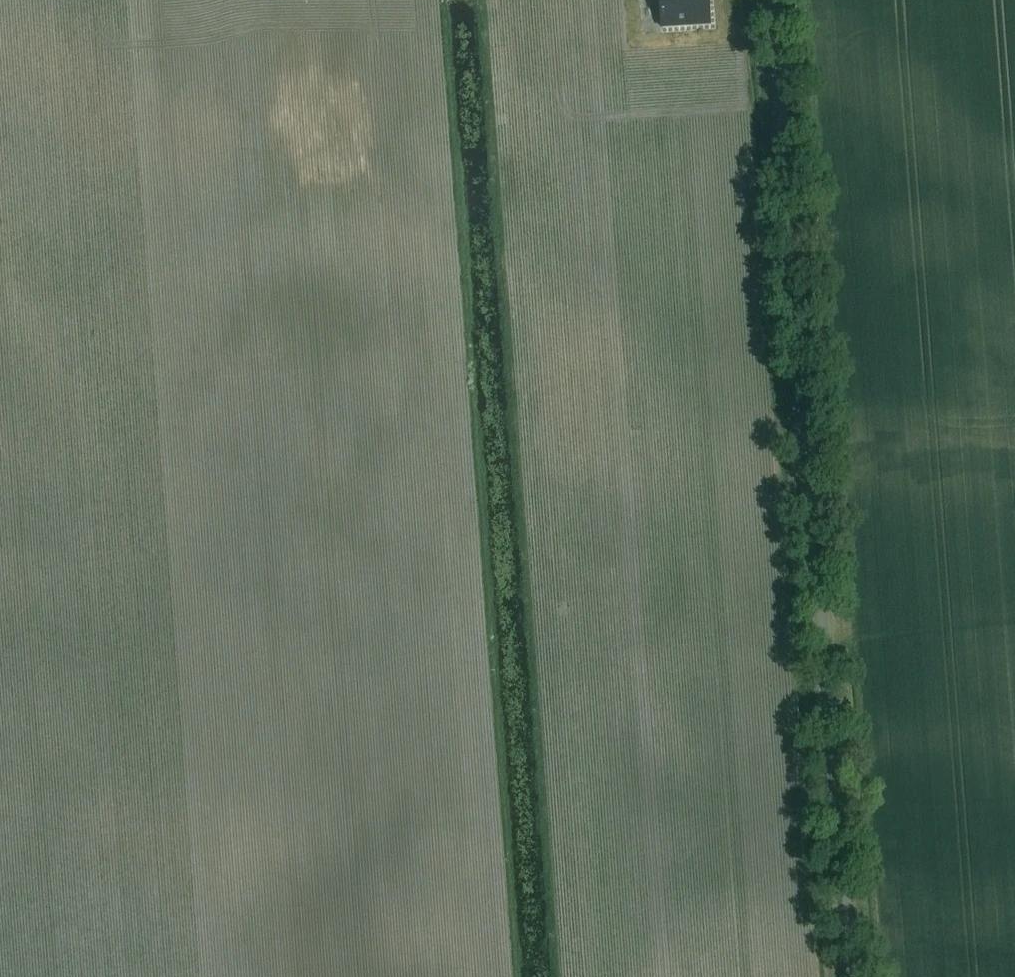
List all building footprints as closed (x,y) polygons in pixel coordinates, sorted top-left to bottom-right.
[(661,28),(710,25),(708,0),(659,0),(661,28)]
